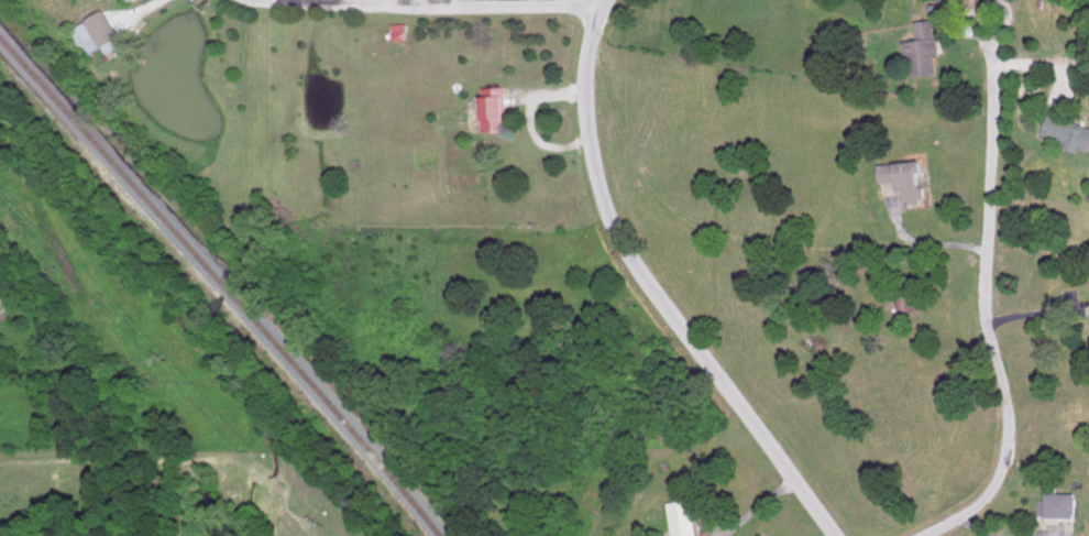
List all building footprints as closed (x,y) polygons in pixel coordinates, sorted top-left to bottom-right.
[(111,53),(127,43),(106,9),(75,28),(90,54),(105,44),(111,53)] [(918,19),(920,38),(908,39),(911,75),(939,72),(937,55),(940,54),(936,17),(918,19)] [(395,40),(409,40),(408,22),(394,23),(395,40)] [(510,129),(508,85),(485,85),(487,130),(510,129)] [(1070,139),(1068,146),(1088,151),(1088,124),(1050,115),(1046,133),(1070,139)] [(883,181),(900,180),(901,189),(906,188),(907,200),(926,198),(924,159),(882,162),(883,181)] [(924,307),(921,289),(896,293),(898,311),(924,307)] [(1061,492),(1060,481),(1049,481),(1050,517),(1080,516),(1079,491),(1061,492)] [(693,498),(670,501),(675,535),(698,535),(693,498)] [(1048,499),(1039,498),(1038,518),(1048,518),(1048,499)]
